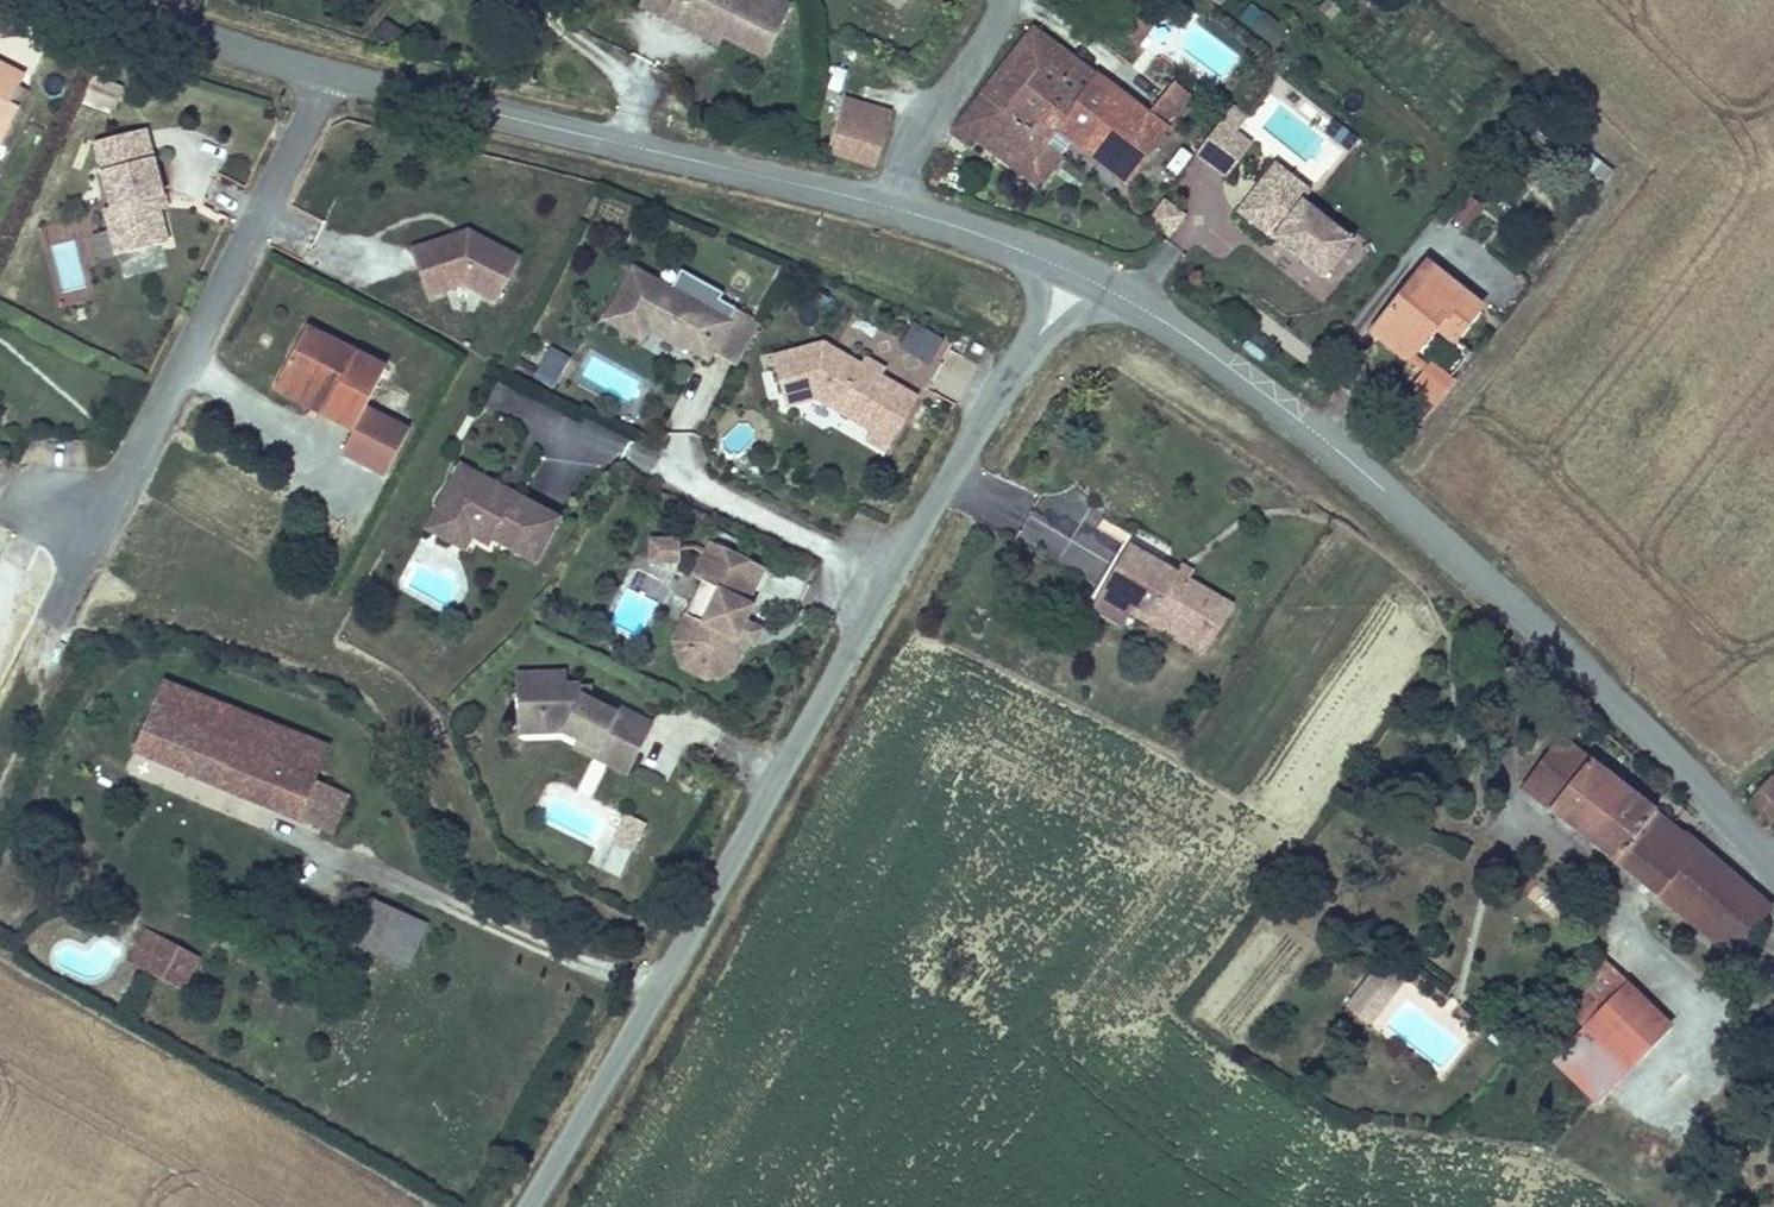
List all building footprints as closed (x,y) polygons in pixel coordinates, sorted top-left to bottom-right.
[(766,52),(786,9),(767,0),(639,0),(636,8),(662,21),(668,5),(766,52)] [(897,10),(905,0),(884,0),(897,10)] [(1272,48),(1287,31),(1254,2),(1239,19),(1272,48)] [(761,61),(766,52),(668,5),(662,21),(715,47),(719,38),(761,61)] [(1142,33),(1118,16),(1110,27),(1134,44),(1142,33)] [(1030,31),(1018,46),(1045,66),(1057,50),(1030,31)] [(1018,46),(979,96),(1002,113),(1034,72),(1052,85),(1070,62),(1057,50),(1045,66),(1018,46)] [(1116,98),(1070,62),(1052,85),(1034,72),(1002,113),(1046,146),(1055,133),(1066,141),(1079,151),(1116,98)] [(1153,99),(1169,78),(1154,67),(1128,102),(1137,108),(1147,95),(1153,99)] [(27,94),(30,89),(0,74),(0,158),(4,160),(24,123),(15,117),(27,94)] [(90,106),(121,108),(123,80),(92,78),(90,106)] [(1181,88),(1169,78),(1153,99),(1147,95),(1137,108),(1167,131),(1190,102),(1178,93),(1181,88)] [(1304,99),(1297,110),(1268,90),(1242,129),(1324,183),(1356,134),(1304,99)] [(35,99),(27,94),(15,117),(24,123),(35,99)] [(954,122),(967,133),(1036,187),(1057,158),(1057,155),(1046,146),(1002,113),(979,96),(954,122)] [(1116,98),(1079,151),(1123,184),(1161,132),(1116,98)] [(883,129),(885,114),(842,101),(838,116),(883,129)] [(827,151),(870,161),(883,129),(838,116),(836,115),(827,151)] [(954,122),(946,135),(957,144),(967,133),(954,122)] [(1221,179),(1245,148),(1214,124),(1191,156),(1221,179)] [(1046,146),(1057,155),(1066,141),(1055,133),(1046,146)] [(1291,206),(1296,199),(1303,190),(1269,164),(1257,180),(1291,206)] [(122,235),(128,261),(168,251),(159,219),(156,206),(164,204),(154,166),(105,177),(113,215),(106,217),(111,237),(122,235)] [(1348,238),(1296,199),(1291,206),(1257,180),(1233,213),(1322,275),(1348,238)] [(1464,190),(1445,213),(1464,228),(1482,205),(1464,190)] [(1168,235),(1186,214),(1165,197),(1148,218),(1168,235)] [(156,206),(159,219),(167,218),(164,204),(156,206)] [(61,305),(100,299),(89,220),(50,225),(61,305)] [(117,263),(128,261),(122,235),(111,237),(117,263)] [(521,281),(468,253),(463,264),(456,266),(454,258),(412,270),(425,319),(465,310),(498,327),(521,281)] [(463,264),(468,253),(454,258),(456,266),(463,264)] [(1428,260),(1375,328),(1396,345),(1450,277),(1428,260)] [(1412,357),(1414,354),(1423,344),(1440,323),(1457,337),(1483,302),(1450,277),(1396,345),(1412,357)] [(739,384),(763,340),(735,325),(729,339),(633,289),(606,341),(644,360),(652,346),(655,340),(666,346),(663,353),(710,377),(714,371),(739,384)] [(931,363),(944,337),(910,321),(898,347),(931,363)] [(655,340),(652,346),(663,353),(666,346),(655,340)] [(534,375),(555,386),(573,356),(552,344),(534,375)] [(1432,369),(1441,358),(1423,344),(1414,354),(1432,369)] [(310,354),(281,410),(357,446),(346,470),(390,491),(412,445),(369,423),(385,393),(310,354)] [(1444,392),(1458,372),(1441,358),(1432,369),(1425,378),(1444,392)] [(858,444),(884,399),(887,393),(867,381),(864,387),(844,376),(841,381),(833,377),(836,371),(827,365),(776,376),(786,427),(817,421),(858,444)] [(841,381),(844,376),(836,371),(833,377),(841,381)] [(1437,401),(1444,392),(1425,378),(1420,385),(1437,401)] [(873,454),(899,409),(900,406),(884,399),(858,444),(873,454)] [(921,420),(899,409),(873,454),(869,460),(890,471),(921,420)] [(632,438),(623,461),(652,471),(660,448),(632,438)] [(562,540),(524,521),(520,528),(505,520),(509,512),(463,489),(443,528),(458,536),(449,556),(472,568),(476,560),(493,568),(496,562),(540,585),(562,540)] [(520,528),(524,521),(509,512),(505,520),(520,528)] [(469,575),(472,568),(449,556),(458,536),(443,528),(429,554),(469,575)] [(653,582),(683,582),(683,559),(653,559),(653,582)] [(692,596),(701,601),(719,609),(702,643),(685,634),(672,659),(681,689),(705,701),(733,693),(747,665),(749,661),(739,656),(746,642),(754,627),(749,624),(766,591),(710,563),(692,596)] [(1187,611),(1186,610),(1183,614),(1175,609),(1178,605),(1176,604),(1129,575),(1101,620),(1102,621),(1093,636),(1122,653),(1126,645),(1128,646),(1131,641),(1135,634),(1207,678),(1232,638),(1187,611)] [(1187,611),(1193,602),(1181,596),(1176,604),(1178,605),(1175,609),(1183,614),(1186,610),(1187,611)] [(719,609),(701,601),(685,634),(702,643),(719,609)] [(763,651),(746,642),(739,656),(749,661),(747,665),(754,668),(763,651)] [(150,691),(155,679),(145,675),(139,686),(150,691)] [(215,742),(230,710),(155,679),(150,691),(139,686),(128,709),(215,742)] [(609,760),(641,777),(657,747),(624,729),(621,735),(583,715),(584,705),(569,703),(568,693),(518,696),(522,747),(543,745),(544,753),(566,752),(589,763),(604,772),(609,760)] [(296,739),(230,710),(215,742),(128,709),(125,718),(116,714),(108,733),(117,738),(115,744),(265,808),(296,739)] [(1730,956),(1770,913),(1564,737),(1523,785),(1730,956)] [(325,752),(296,739),(265,808),(294,821),(310,785),(325,752)] [(543,745),(522,747),(523,755),(544,753),(543,745)] [(633,795),(641,777),(609,760),(604,772),(589,763),(587,770),(633,795)] [(1773,800),(1773,777),(1750,804),(1773,826),(1773,825),(1773,808),(1770,804),(1773,800)] [(345,798),(310,785),(294,821),(329,835),(345,798)] [(625,812),(614,843),(636,850),(647,820),(625,812)] [(378,962),(397,918),(374,907),(353,950),(378,962)] [(429,932),(397,918),(378,962),(410,976),(429,932)] [(173,994),(191,962),(139,933),(130,952),(146,960),(138,975),(173,994)] [(213,973),(191,962),(173,994),(196,1007),(213,973)] [(1366,983),(1386,998),(1400,978),(1380,963),(1366,983)] [(1587,1032),(1628,985),(1604,963),(1563,1010),(1587,1032)] [(1366,1026),(1386,998),(1366,983),(1345,1012),(1366,1026)] [(1673,1025),(1628,985),(1587,1032),(1632,1069),(1673,1025)] [(1632,1069),(1587,1032),(1566,1054),(1611,1093),(1632,1069)]
